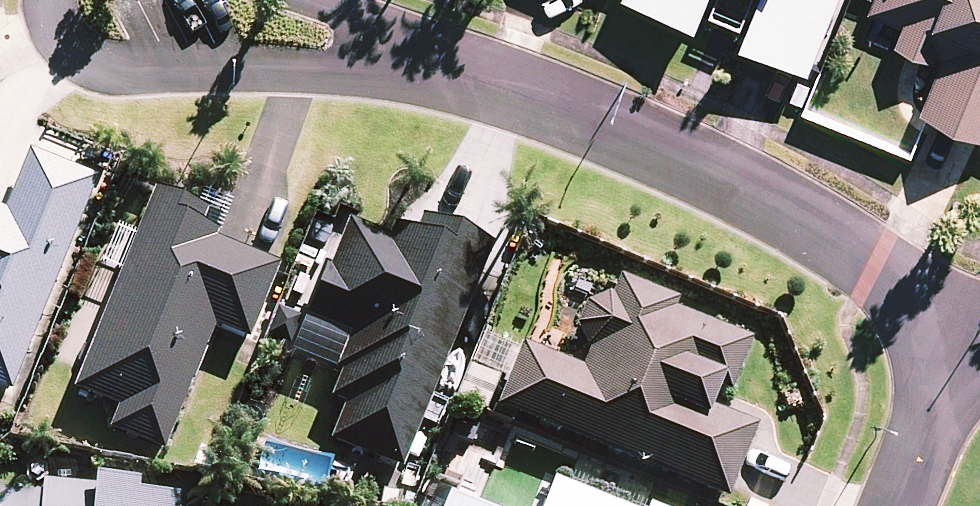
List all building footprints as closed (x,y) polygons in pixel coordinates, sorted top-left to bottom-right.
[(699,21),(705,6),(721,12),(712,35),(730,42),(739,20),(749,24),(743,39),(813,68),(841,0),(646,0),(699,21)] [(871,9),(904,23),(897,40),(943,59),(923,108),(979,131),(979,0),(875,0),(871,9)] [(9,391),(94,178),(28,152),(4,211),(0,210),(0,388),(9,391)] [(205,211),(152,190),(71,391),(115,409),(106,431),(162,453),(212,328),(246,342),(277,265),(213,240),(217,231),(199,225),(205,211)] [(328,441),(399,469),(489,245),(420,217),(413,234),(392,226),(388,237),(355,224),(348,222),(329,269),(325,267),(305,317),(349,334),(335,370),(339,372),(328,399),(343,404),(328,441)] [(521,345),(495,408),(724,500),(754,426),(709,408),(716,391),(727,395),(749,341),(673,310),(677,301),(617,276),(608,296),(604,295),(584,303),(575,326),(582,348),(587,350),(579,368),(521,345)] [(178,495),(136,491),(137,482),(83,477),(82,485),(41,481),(38,505),(177,505),(178,495)] [(550,479),(539,505),(617,505),(550,479)] [(441,505),(471,505),(445,495),(441,505)]
